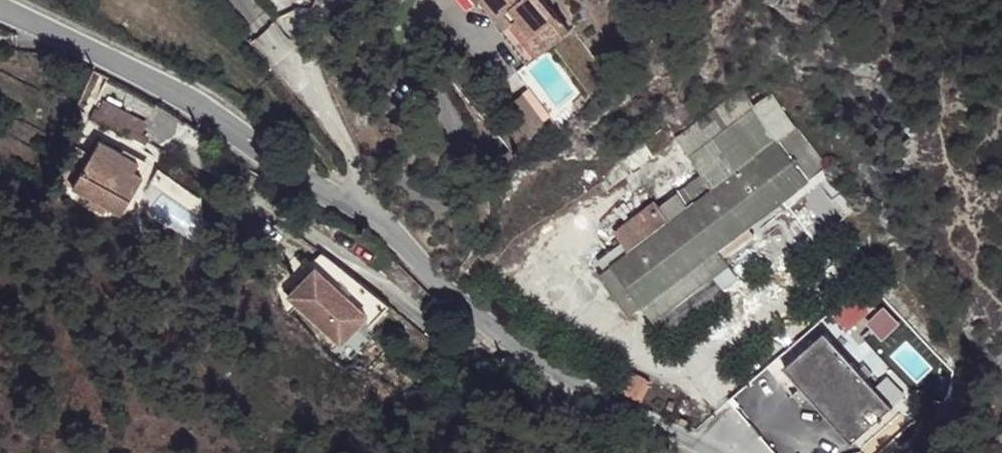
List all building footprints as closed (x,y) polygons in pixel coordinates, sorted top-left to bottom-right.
[(509,28),(506,31),(532,63),(575,28),(551,0),(487,0),(509,28)] [(522,82),(509,92),(533,122),(546,111),(522,82)] [(690,157),(755,109),(745,92),(678,140),(690,157)] [(776,95),(755,109),(780,141),(799,128),(776,95)] [(91,117),(136,137),(143,121),(99,102),(91,117)] [(812,180),(828,168),(799,128),(780,141),(755,109),(690,157),(704,175),(687,189),(662,208),(656,200),(638,214),(653,234),(632,250),(624,240),(600,258),(607,268),(603,273),(633,314),(646,305),(657,319),(717,275),(714,270),(729,259),(721,248),(726,244),(737,259),(794,217),(784,201),(800,189),(812,180)] [(71,141),(76,128),(71,125),(66,138),(60,154),(66,153),(71,141)] [(81,130),(76,128),(71,141),(66,153),(73,152),(76,144),(81,130)] [(70,190),(89,199),(122,216),(143,174),(136,169),(140,161),(125,152),(99,138),(98,140),(92,151),(70,190)] [(645,147),(625,162),(633,173),(653,158),(645,147)] [(656,200),(662,208),(687,189),(678,177),(652,196),(656,200)] [(653,234),(638,214),(617,229),(624,240),(632,250),(653,234)] [(382,317),(391,306),(388,303),(380,297),(372,291),(364,284),(356,278),(348,272),(341,266),(334,260),(333,260),(323,253),(314,265),(317,268),(369,315),(364,321),(372,328),(375,324),(382,317)] [(714,270),(717,275),(732,264),(729,259),(714,270)] [(369,315),(317,268),(289,299),(342,346),(364,321),(369,315)] [(728,288),(717,275),(657,319),(667,334),(728,288)] [(868,314),(847,289),(822,311),(844,335),(868,314)] [(865,298),(860,302),(869,312),(874,307),(865,298)] [(894,406),(828,331),(789,365),(805,383),(795,392),(804,403),(814,394),(855,440),(894,406)] [(629,370),(619,387),(640,400),(651,383),(629,370)] [(894,406),(855,440),(863,451),(904,417),(894,406)]
